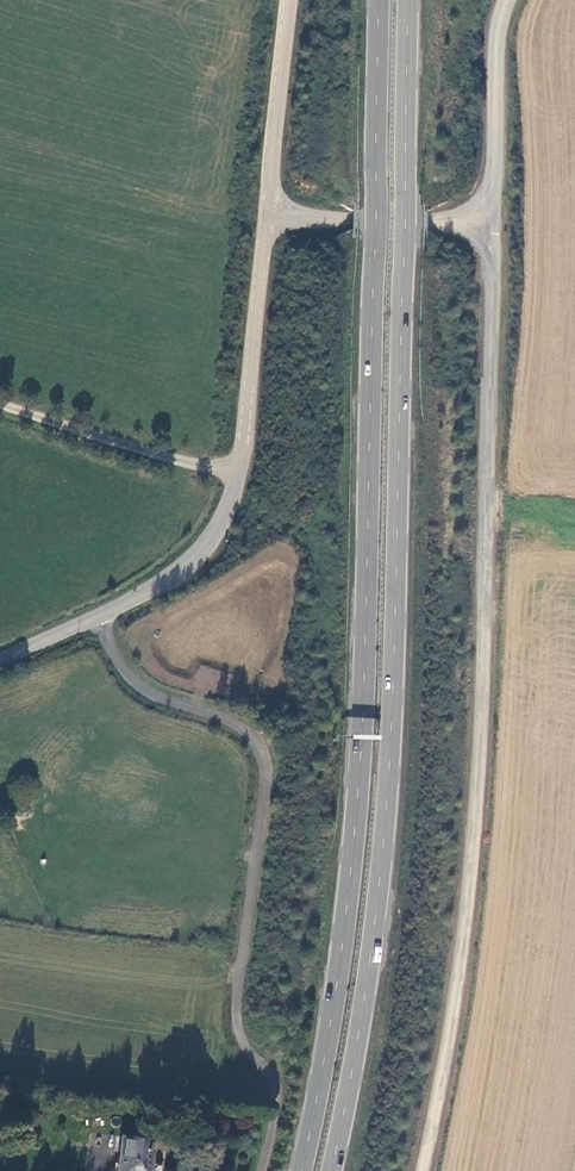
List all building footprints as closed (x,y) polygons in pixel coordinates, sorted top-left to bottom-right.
[(161,1162),(148,1160),(150,1138),(120,1135),(117,1170),(161,1170),(161,1162)]
